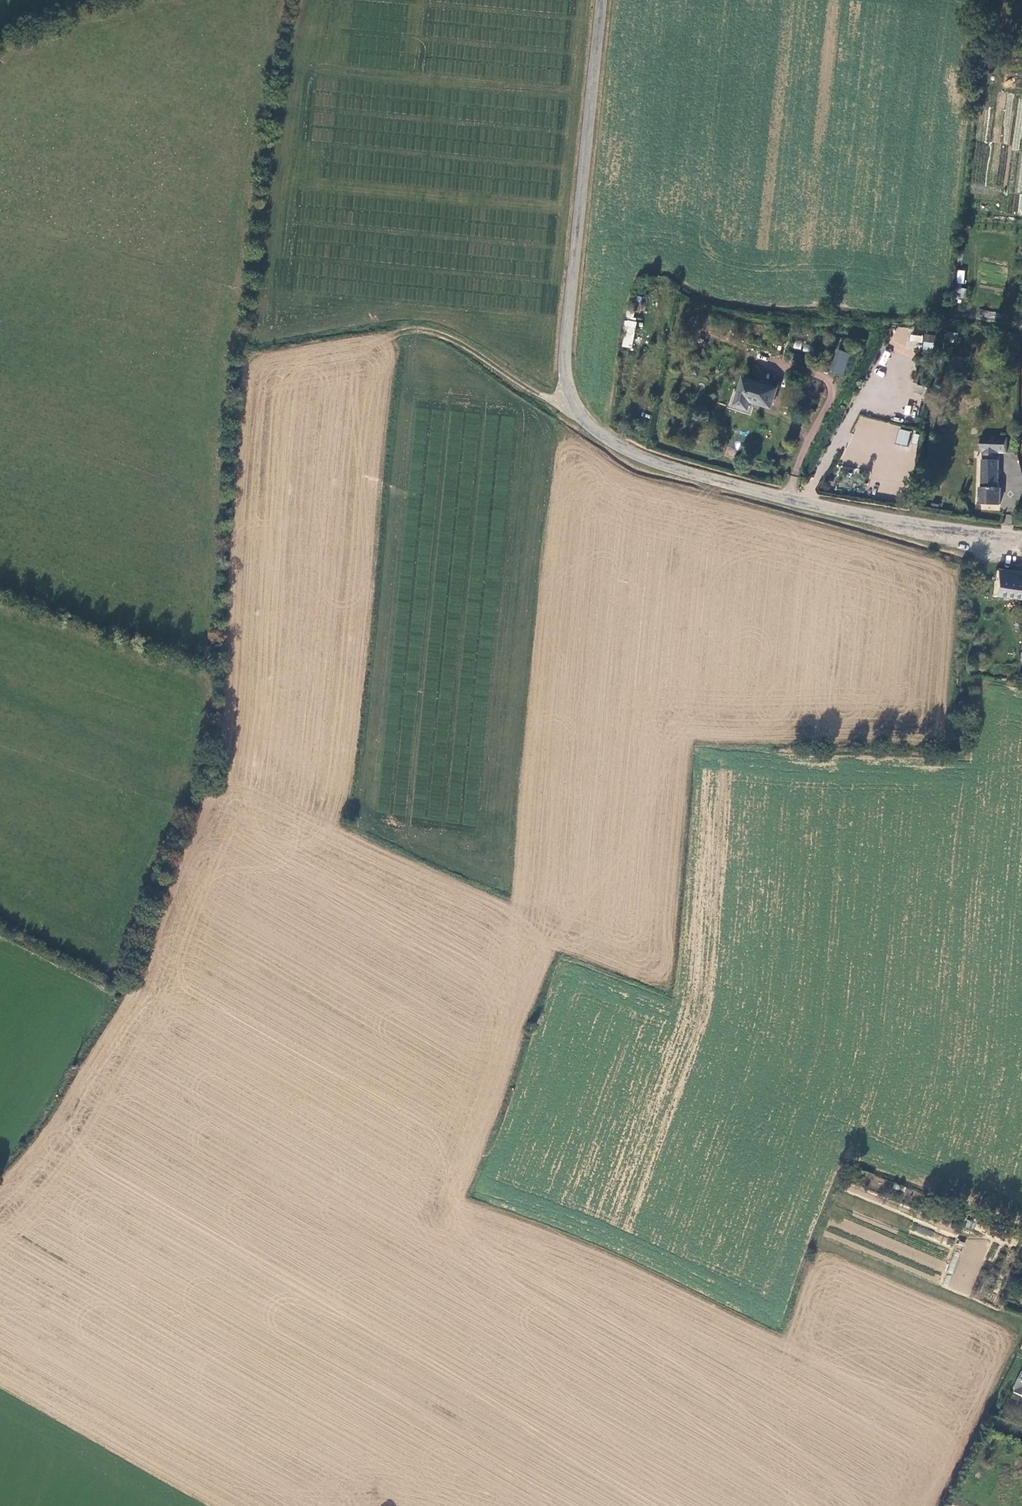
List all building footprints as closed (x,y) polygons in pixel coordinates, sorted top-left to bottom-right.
[(963,283),(964,270),(958,270),(956,283),(963,283)] [(636,321),(624,320),(621,347),(632,348),(636,321)] [(921,347),(922,335),(910,334),(909,346),(921,347)] [(923,334),(923,351),(934,352),(934,335),(923,334)] [(842,374),(849,353),(838,349),(830,370),(842,374)] [(777,388),(743,379),(736,405),(748,409),(750,401),(771,407),(777,388)] [(926,387),(918,385),(915,395),(923,398),(926,387)] [(907,446),(910,431),(899,429),(895,444),(907,446)] [(1007,454),(1008,437),(981,436),(980,452),(983,453),(982,488),(981,488),(981,504),(999,505),(1001,489),(998,488),(998,453),(1007,454)] [(996,571),(994,597),(1019,600),(1021,575),(996,571)] [(972,1296),(984,1253),(960,1246),(948,1289),(972,1296)] [(1013,1388),(1014,1388),(1012,1393),(1021,1397),(1021,1396),(1021,1371),(1013,1388)]
